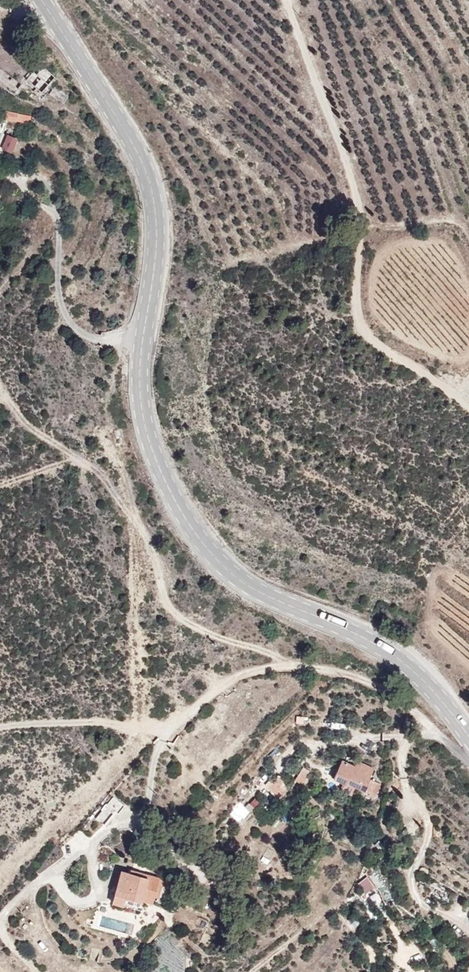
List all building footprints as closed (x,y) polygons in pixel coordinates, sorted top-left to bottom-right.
[(19,67),(0,50),(0,76),(6,68),(13,74),(19,67)] [(67,80),(48,61),(35,79),(53,96),(67,80)] [(6,111),(4,119),(29,124),(30,115),(6,111)] [(2,147),(14,151),(18,137),(6,133),(2,147)] [(388,771),(346,751),(338,779),(376,798),(388,771)] [(304,766),(293,778),(301,786),(312,773),(304,766)] [(276,797),(288,787),(277,773),(265,783),(276,797)] [(251,811),(259,801),(253,796),(245,807),(251,811)] [(181,880),(128,867),(127,904),(172,915),(181,880)] [(371,876),(384,903),(391,900),(378,872),(371,876)] [(134,923),(125,921),(127,911),(96,904),(91,927),(131,936),(134,923)]
